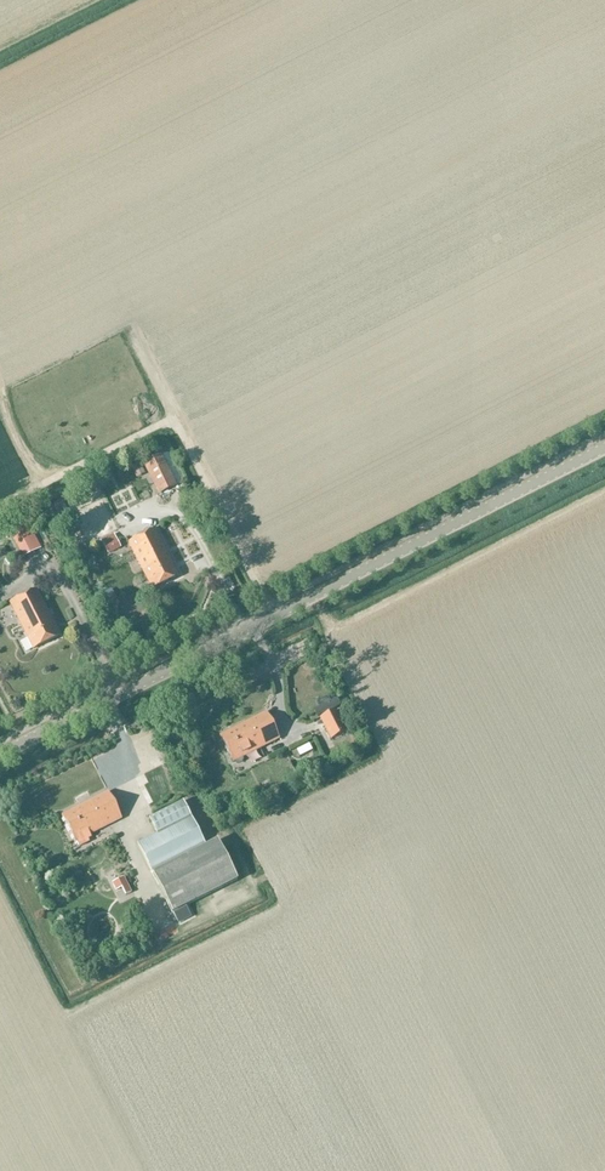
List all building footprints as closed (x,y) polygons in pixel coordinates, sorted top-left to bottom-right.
[(143,463),(158,495),(183,483),(167,451),(143,463)] [(145,474),(140,463),(131,467),(136,478),(145,474)] [(9,530),(22,558),(41,548),(27,522),(9,530)] [(129,542),(152,589),(178,575),(154,530),(129,542)] [(102,543),(108,555),(121,548),(116,537),(102,543)] [(82,542),(75,546),(78,552),(86,549),(82,542)] [(36,589),(10,602),(28,638),(20,642),(25,652),(33,648),(59,636),(36,589)] [(110,590),(101,594),(105,602),(114,597),(110,590)] [(154,654),(146,656),(149,665),(157,662),(154,654)] [(335,711),(321,718),(331,740),(347,732),(335,711)] [(221,735),(234,762),(236,761),(237,763),(238,763),(240,763),(244,761),(245,760),(245,759),(244,757),(280,738),(267,712),(221,735)] [(278,785),(270,790),(273,797),(282,792),(278,785)] [(91,838),(90,835),(122,819),(109,792),(62,815),(76,843),(77,842),(79,847),(90,842),(88,840),(91,838)] [(157,834),(138,844),(152,872),(173,913),(177,921),(190,915),(185,906),(237,880),(218,840),(206,845),(184,801),(181,802),(156,814),(150,817),(157,834)] [(127,885),(123,877),(112,882),(117,891),(127,885)]
